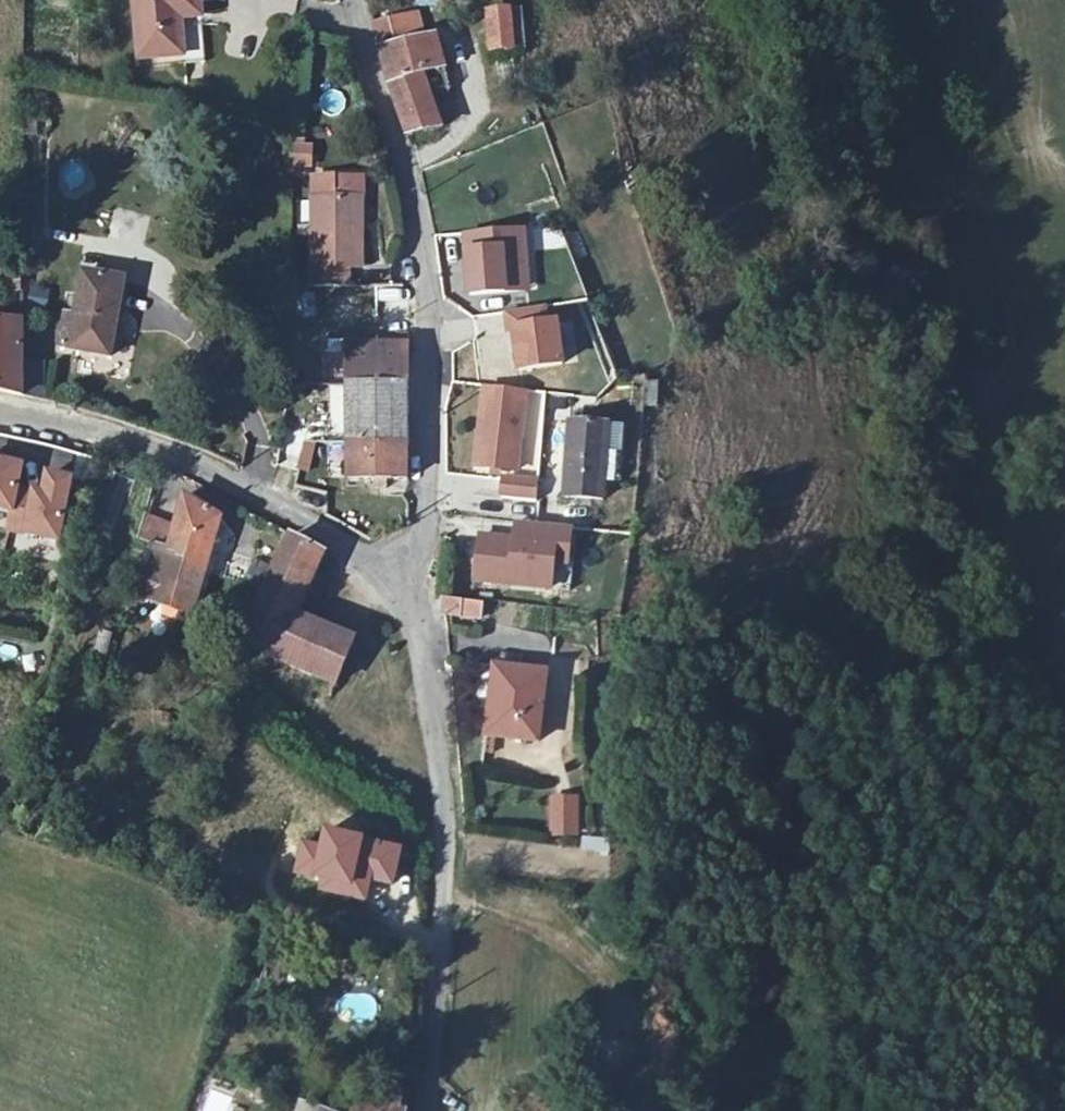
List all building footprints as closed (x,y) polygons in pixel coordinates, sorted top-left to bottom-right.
[(199,4),(199,0),(134,0),(139,60),(183,56),(180,20),(179,6),(199,4)] [(179,6),(180,20),(201,18),(199,4),(179,6)] [(513,52),(509,14),(509,12),(488,14),(492,57),(513,55),(513,52)] [(520,14),(509,14),(513,52),(524,52),(520,14)] [(373,27),(380,51),(422,41),(415,16),(373,27)] [(187,59),(202,59),(202,38),(187,38),(187,59)] [(422,41),(380,51),(387,80),(406,136),(440,129),(428,94),(449,89),(435,38),(422,41)] [(309,149),(291,149),(291,167),(309,166),(309,149)] [(335,179),(335,199),(354,199),(359,199),(359,178),(335,179)] [(335,199),(335,179),(311,179),(312,219),(312,287),(346,287),(346,267),(359,268),(359,229),(354,229),(354,199),(335,199)] [(469,235),(473,296),(528,292),(526,270),(532,269),(529,230),(469,235)] [(123,276),(83,270),(75,313),(115,320),(123,276)] [(518,330),(523,373),(566,367),(561,325),(550,326),(548,308),(510,313),(512,331),(518,330)] [(115,320),(75,313),(69,345),(110,353),(115,320)] [(0,323),(0,391),(23,396),(23,323),(0,323)] [(333,385),(345,384),(347,480),(374,480),(374,488),(385,488),(386,480),(407,480),(407,346),(345,346),(345,356),(333,357),(333,385)] [(486,387),(478,445),(490,447),(487,473),(517,477),(529,393),(486,387)] [(604,481),(621,483),(625,428),(569,423),(564,499),(603,502),(604,481)] [(303,440),(298,470),(311,472),(316,443),(303,440)] [(478,445),(475,472),(487,473),(490,447),(478,445)] [(13,507),(17,487),(21,464),(0,460),(0,505),(13,507)] [(45,491),(17,487),(13,507),(10,525),(61,534),(71,477),(49,473),(45,491)] [(503,496),(538,500),(539,482),(505,477),(503,496)] [(195,610),(205,575),(210,560),(214,549),(222,522),(185,499),(170,553),(158,550),(149,581),(156,583),(149,603),(192,618),(195,610)] [(3,528),(8,513),(0,510),(0,527),(3,528)] [(528,542),(530,523),(520,522),(517,541),(528,542)] [(478,580),(554,589),(557,563),(559,547),(572,549),(575,529),(530,523),(528,542),(517,541),(483,536),(478,580)] [(244,645),(286,665),(274,692),(323,715),(354,641),(295,615),(324,555),(290,537),(253,618),(255,618),(244,645)] [(557,563),(570,565),(572,549),(559,547),(557,563)] [(214,549),(210,560),(219,562),(222,551),(214,549)] [(481,619),(483,605),(444,600),(442,600),(441,613),(443,614),(481,619)] [(195,610),(192,618),(202,622),(205,613),(195,610)] [(547,674),(495,668),(486,736),(538,743),(547,674)] [(577,797),(552,796),(551,834),(576,834),(577,797)] [(392,880),(399,843),(324,828),(320,844),(302,840),(295,871),(323,877),(321,888),(364,897),(369,875),(392,880)] [(581,854),(610,852),(609,836),(580,838),(581,854)] [(339,1018),(374,1018),(374,995),(339,995),(339,1018)] [(358,1092),(360,1084),(351,1082),(349,1091),(357,1094),(358,1092)]
